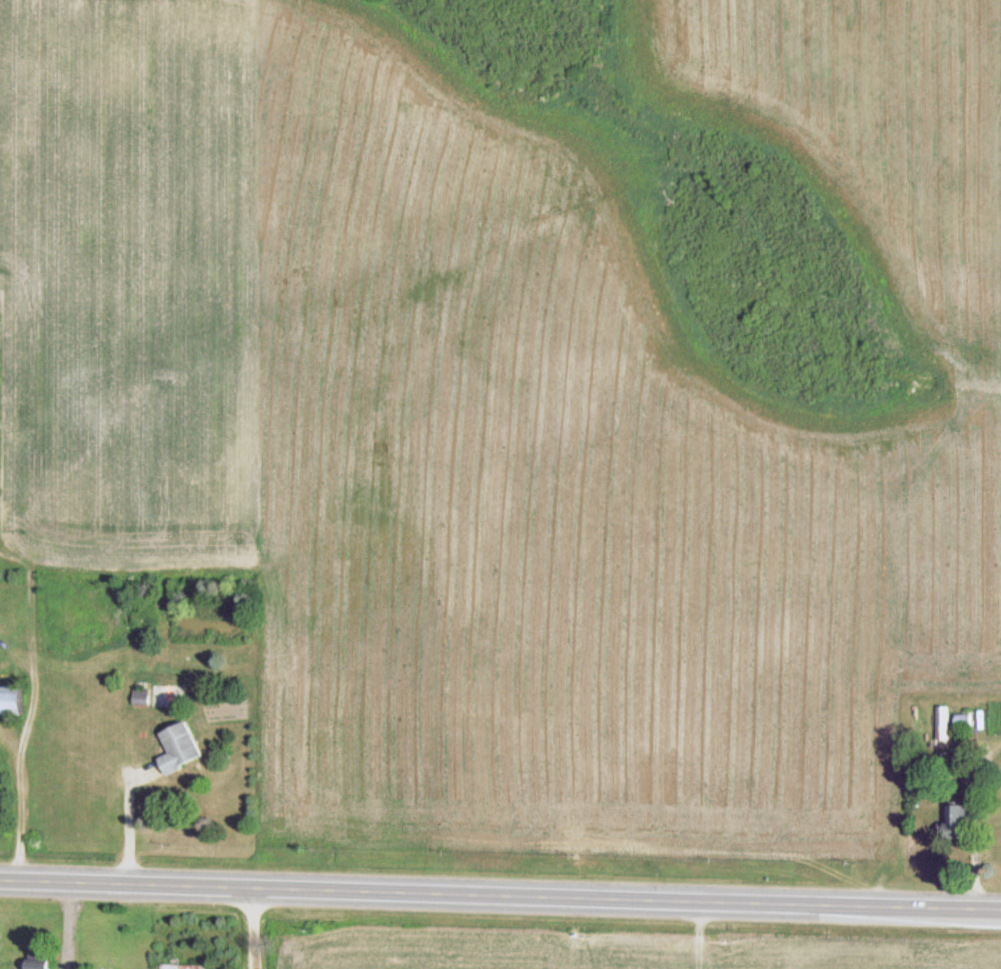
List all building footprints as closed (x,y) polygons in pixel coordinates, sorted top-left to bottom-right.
[(0,687),(0,715),(23,716),(24,688),(0,687)] [(148,689),(134,690),(135,704),(149,704),(148,689)] [(949,758),(950,706),(941,706),(940,738),(935,738),(935,758),(949,758)] [(958,724),(972,724),(972,716),(958,715),(958,724)] [(161,733),(170,753),(160,758),(167,774),(204,758),(188,721),(161,733)] [(968,806),(949,806),(949,814),(946,814),(946,839),(968,839),(968,806)] [(28,952),(28,968),(52,968),(52,952),(28,952)]
